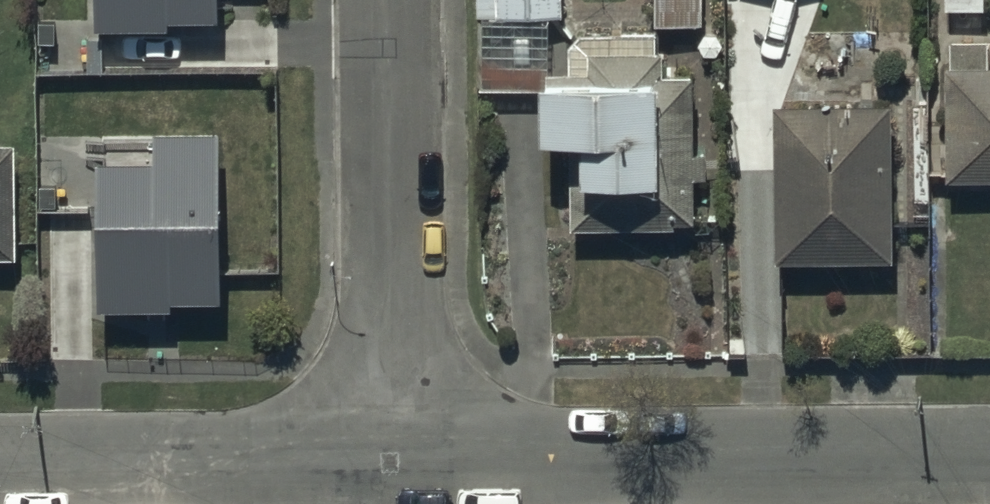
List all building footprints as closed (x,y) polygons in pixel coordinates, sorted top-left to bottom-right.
[(91,26),(167,26),(167,13),(215,13),(215,0),(91,0),(91,26)] [(477,87),(536,86),(536,139),(565,139),(566,230),(694,229),(692,74),(662,74),(662,36),(568,37),(568,71),(549,71),(549,16),(560,16),(560,0),(476,0),(477,87)] [(655,21),(695,22),(695,0),(655,0),(655,21)] [(947,14),(978,13),(978,0),(947,0),(947,14)] [(945,66),(945,179),(989,179),(989,66),(945,66)] [(893,107),(776,105),(774,261),(891,263),(893,107)] [(98,150),(98,304),(174,304),(174,291),(222,291),(222,126),(159,126),(159,150),(98,150)] [(13,262),(14,148),(0,148),(0,262),(13,262)]
